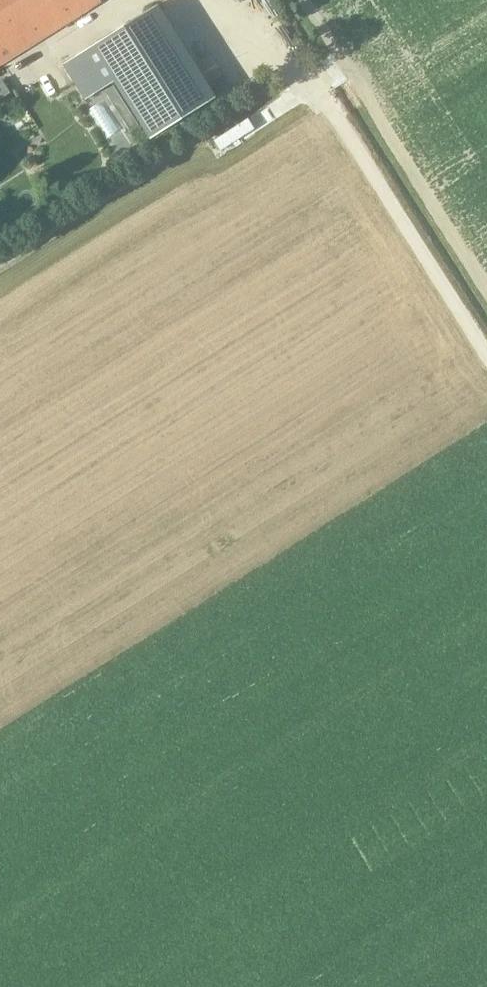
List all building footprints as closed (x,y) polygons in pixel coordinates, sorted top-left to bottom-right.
[(98,3),(97,0),(0,0),(0,65),(98,3)] [(213,99),(155,6),(62,64),(84,100),(112,82),(148,140),(213,99)] [(263,108),(267,118),(283,112),(279,102),(263,108)]
